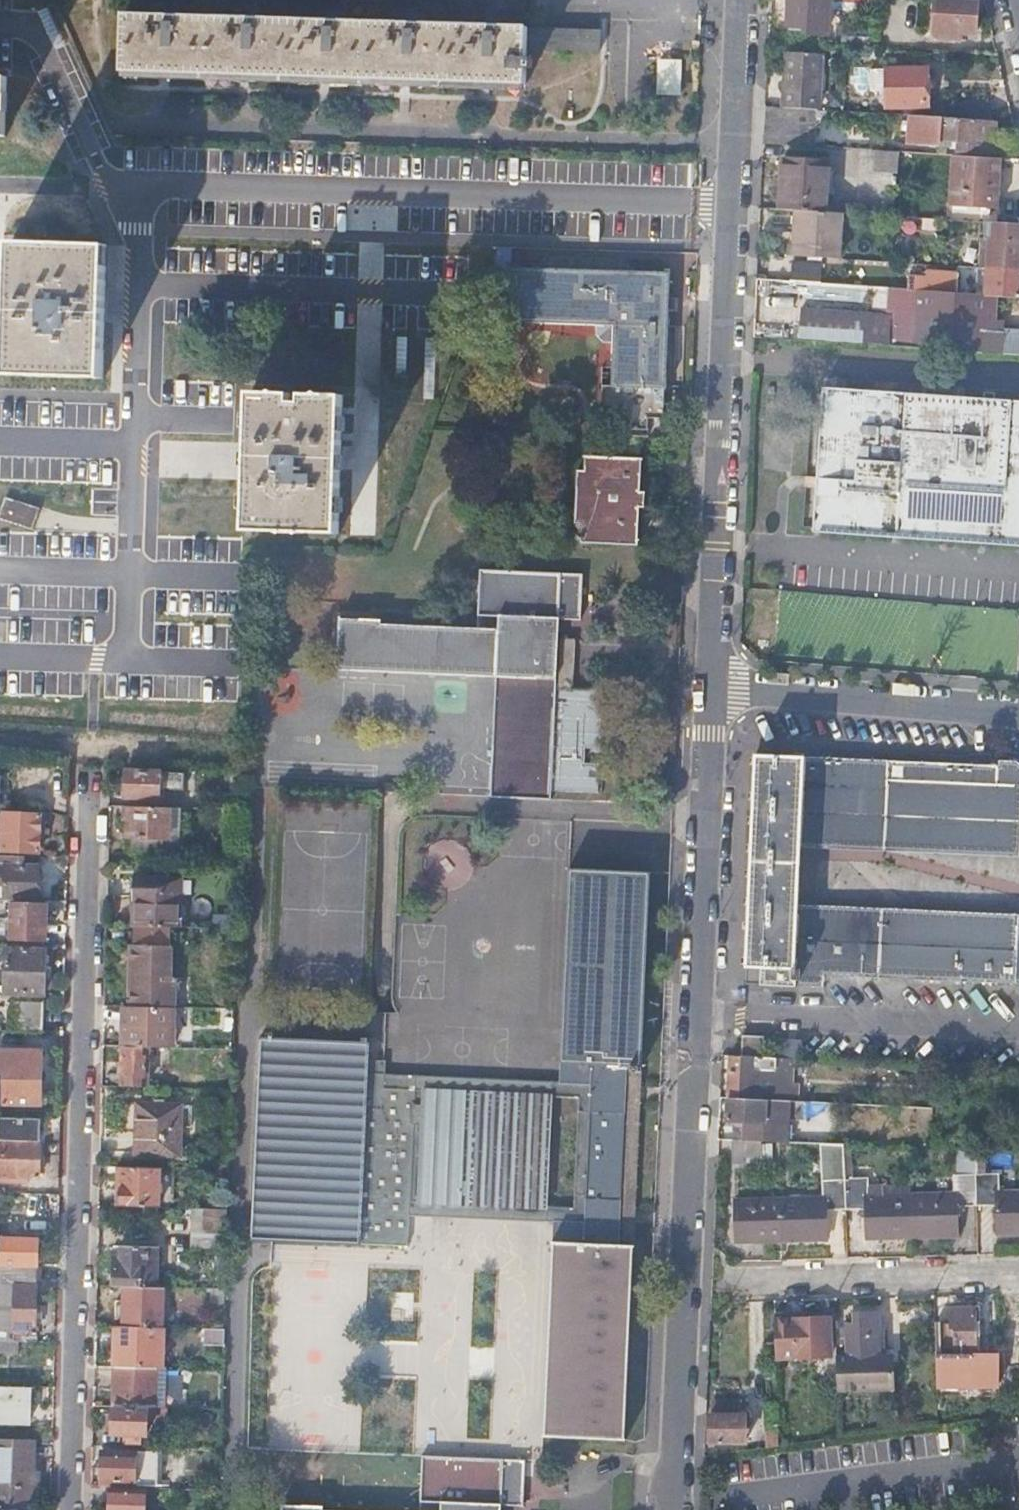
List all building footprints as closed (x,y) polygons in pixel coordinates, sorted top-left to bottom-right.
[(790,22),(809,23),(809,28),(828,29),(830,0),(791,0),(790,22)] [(935,36),(962,37),(962,31),(977,32),(979,0),(937,0),(935,36)] [(126,12),(124,69),(526,83),(527,67),(533,67),(534,57),(527,56),(528,47),(600,50),(601,28),(126,12)] [(789,50),(785,103),(819,106),(822,53),(789,50)] [(656,57),(656,94),(681,94),(681,57),(656,57)] [(891,66),(887,66),(887,105),(929,104),(928,65),(897,66),(897,58),(890,58),(891,66)] [(961,102),(964,116),(971,116),(994,118),(989,96),(961,102)] [(768,102),(767,141),(819,144),(820,106),(819,106),(785,103),(768,102)] [(964,116),(913,112),(911,135),(931,136),(931,143),(954,144),(954,134),(962,134),(961,148),(970,149),(970,150),(995,151),(997,118),(994,118),(971,116),(964,116)] [(900,148),(878,147),(877,169),(898,170),(900,148)] [(998,154),(953,152),(949,202),(995,205),(998,154)] [(788,156),(783,206),(799,207),(828,209),(832,159),(788,156)] [(799,207),(796,253),(844,256),(847,211),(828,209),(799,207)] [(986,220),(985,235),(990,235),(987,266),(1018,269),(1018,223),(986,220)] [(15,242),(11,374),(106,377),(110,245),(15,242)] [(534,265),(637,269),(625,255),(548,252),(534,265)] [(793,259),(792,280),(822,282),(823,262),(793,259)] [(671,271),(637,269),(534,265),(502,263),(502,270),(492,269),(492,279),(501,279),(500,318),(615,322),(613,382),(604,382),(602,413),(665,415),(671,271)] [(987,266),(986,293),(1018,295),(1018,269),(987,266)] [(984,330),(986,293),(911,288),(909,324),(894,324),(893,344),(1003,352),(1004,331),(984,330)] [(803,305),(801,335),(891,341),(893,311),(803,305)] [(812,528),(1018,544),(1018,400),(996,398),(996,392),(984,391),(984,397),(936,393),(936,388),(924,386),(924,392),(824,385),(812,528)] [(253,390),(248,527),(339,530),(344,393),(304,392),(304,400),(292,400),(292,392),(253,390)] [(583,470),(582,519),(581,533),(577,532),(577,535),(578,535),(578,538),(580,538),(580,541),(638,543),(640,506),(640,490),(642,456),(583,453),(582,455),(584,455),(583,470)] [(574,519),(582,519),(583,470),(576,469),(574,519)] [(7,498),(1,519),(34,529),(40,509),(7,498)] [(492,791),(552,796),(566,572),(484,567),(483,613),(503,615),(502,629),(384,622),(384,616),(343,613),(343,611),(341,611),(338,665),(341,665),(341,663),(499,673),(492,791)] [(555,796),(570,797),(581,613),(566,612),(555,796)] [(750,878),(800,882),(801,844),(802,834),(1018,844),(1018,783),(998,782),(999,765),(805,755),(805,751),(794,750),(794,754),(755,752),(750,878)] [(125,769),(124,795),(159,797),(159,789),(182,790),(183,771),(125,769)] [(129,805),(120,804),(119,818),(129,819),(129,805)] [(129,805),(129,819),(128,836),(132,836),(132,847),(173,849),(177,846),(178,841),(180,806),(129,805)] [(4,812),(3,848),(40,849),(41,813),(4,812)] [(802,834),(801,844),(1018,855),(1018,844),(802,834)] [(39,897),(40,865),(0,864),(0,896),(39,897)] [(663,877),(570,873),(562,1068),(634,1071),(654,1072),(663,877)] [(133,876),(132,926),(133,926),(171,927),(178,927),(179,892),(189,893),(189,877),(133,876)] [(800,882),(750,878),(746,981),(824,985),(825,973),(881,975),(883,916),(798,912),(799,901),(800,882)] [(799,901),(798,912),(883,916),(909,917),(1018,922),(1018,912),(799,901)] [(14,942),(47,943),(48,903),(14,902),(14,942)] [(883,916),(881,975),(906,977),(909,917),(883,916)] [(906,977),(1018,982),(1018,922),(909,917),(906,977)] [(171,927),(133,926),(133,941),(130,954),(132,963),(132,966),(170,967),(171,927)] [(14,947),(13,989),(47,990),(48,948),(14,947)] [(170,967),(132,966),(131,1006),(169,1007),(170,967)] [(15,1030),(47,1030),(48,1001),(16,1001),(15,1030)] [(131,1006),(124,1005),(123,1046),(148,1046),(172,1047),(173,1007),(169,1007),(131,1006)] [(215,1046),(214,1048),(219,1048),(230,1048),(231,1009),(216,1009),(216,1023),(214,1023),(213,1034),(215,1034),(215,1041),(214,1041),(214,1046),(215,1046)] [(743,1034),(742,1055),(764,1056),(765,1044),(769,1045),(770,1035),(743,1034)] [(408,1246),(409,1216),(409,1202),(548,1207),(552,1148),(552,1095),(385,1089),(386,1075),(386,1061),(366,1060),(366,1046),(369,1046),(369,1044),(371,1044),(371,1041),(362,1040),(362,1043),(260,1039),(260,1040),(265,1040),(261,1136),(257,1239),(254,1239),(254,1241),(360,1245),(360,1244),(408,1246)] [(148,1046),(123,1046),(122,1086),(147,1086),(148,1046)] [(0,1068),(0,1070),(7,1071),(7,1103),(43,1104),(45,1049),(1,1047),(0,1068)] [(230,1048),(219,1048),(218,1057),(230,1058),(230,1048)] [(742,1055),(731,1055),(728,1096),(798,1100),(798,1081),(791,1081),(792,1058),(764,1056),(742,1055)] [(562,1068),(561,1082),(591,1084),(591,1097),(586,1208),(586,1222),(554,1221),(553,1249),(627,1252),(634,1071),(562,1068)] [(581,1096),(591,1097),(591,1084),(561,1082),(554,1082),(386,1075),(385,1089),(552,1095),(581,1096)] [(576,1208),(586,1208),(591,1097),(581,1096),(576,1208)] [(798,1100),(728,1096),(727,1119),(741,1120),(740,1139),(763,1140),(773,1140),(774,1117),(805,1119),(806,1100),(798,1100)] [(814,1100),(806,1100),(805,1119),(814,1119),(814,1100)] [(137,1126),(137,1130),(137,1153),(181,1154),(182,1104),(137,1102),(137,1103),(137,1126)] [(124,1130),(137,1130),(137,1126),(137,1103),(125,1103),(124,1130)] [(42,1118),(0,1116),(0,1181),(29,1182),(29,1177),(40,1177),(42,1118)] [(788,1124),(788,1141),(799,1142),(799,1125),(788,1124)] [(799,1125),(799,1142),(816,1142),(816,1134),(816,1125),(799,1125)] [(823,1142),(839,1143),(839,1135),(816,1134),(816,1142),(823,1142)] [(740,1139),(734,1139),(733,1161),(762,1163),(763,1140),(740,1139)] [(959,1148),(960,1173),(955,1174),(955,1192),(867,1194),(867,1173),(857,1173),(858,1178),(854,1178),(847,1178),(845,1144),(839,1143),(823,1142),(825,1196),(736,1198),(737,1240),(828,1237),(828,1208),(866,1206),(868,1236),(958,1234),(958,1204),(996,1203),(998,1232),(1018,1232),(1018,1190),(997,1190),(996,1173),(987,1173),(977,1173),(976,1149),(959,1148)] [(854,1178),(853,1144),(845,1144),(847,1178),(854,1178)] [(986,1149),(976,1149),(977,1173),(987,1173),(986,1149)] [(160,1167),(120,1166),(119,1205),(159,1207),(160,1167)] [(547,1221),(554,1221),(586,1222),(586,1208),(576,1208),(548,1207),(409,1202),(409,1216),(547,1221)] [(227,1248),(228,1210),(193,1209),(192,1247),(227,1248)] [(38,1277),(39,1237),(5,1237),(4,1259),(0,1258),(0,1276),(38,1277)] [(157,1247),(122,1246),(121,1263),(114,1263),(113,1286),(124,1286),(139,1286),(156,1287),(157,1247)] [(227,1288),(227,1249),(212,1248),(212,1288),(227,1288)] [(627,1252),(553,1249),(545,1444),(637,1448),(638,1442),(645,1253),(627,1252)] [(36,1340),(38,1277),(0,1276),(0,1339),(20,1339),(36,1340)] [(139,1286),(124,1286),(123,1325),(163,1327),(164,1287),(156,1287),(139,1286)] [(226,1304),(227,1288),(212,1288),(212,1304),(226,1304)] [(942,1322),(941,1347),(955,1347),(956,1352),(977,1352),(976,1307),(950,1308),(950,1322),(942,1322)] [(836,1342),(838,1389),(893,1388),(892,1355),(880,1355),(879,1312),(860,1312),(860,1323),(847,1323),(847,1342),(836,1342)] [(830,1316),(775,1318),(777,1356),(831,1355),(830,1316)] [(123,1325),(116,1325),(115,1366),(158,1367),(162,1367),(164,1327),(163,1327),(123,1325)] [(0,1339),(0,1350),(19,1351),(20,1339),(0,1339)] [(115,1366),(113,1405),(156,1406),(158,1367),(115,1366)] [(29,1423),(30,1386),(0,1385),(0,1423),(29,1423)] [(711,1412),(711,1440),(744,1442),(746,1413),(739,1413),(739,1398),(714,1397),(714,1412),(711,1412)] [(114,1407),(113,1433),(125,1434),(125,1443),(141,1443),(141,1438),(148,1438),(148,1408),(114,1407)] [(769,1425),(769,1446),(779,1444),(779,1424),(769,1425)] [(34,1455),(34,1439),(0,1438),(0,1454),(34,1455)] [(103,1450),(101,1482),(157,1484),(158,1451),(103,1450)] [(38,1507),(39,1470),(33,1470),(34,1455),(0,1454),(0,1506),(38,1507)] [(503,1508),(524,1509),(526,1461),(423,1456),(422,1502),(443,1503),(442,1509),(503,1509),(503,1508)] [(146,1486),(112,1485),(111,1509),(146,1509),(146,1486)]
